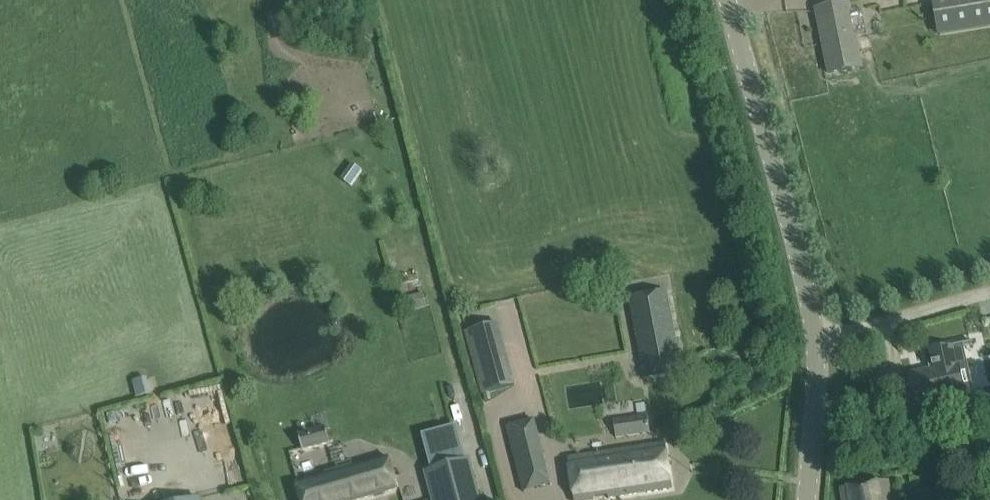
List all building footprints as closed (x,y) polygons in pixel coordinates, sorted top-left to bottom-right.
[(935,3),(940,35),(947,34),(989,27),(989,0),(952,0),(935,3)] [(849,4),(817,10),(829,73),(861,67),(858,52),(855,37),(867,35),(862,8),(850,10),(849,4)] [(682,371),(666,291),(628,299),(644,378),(682,371)] [(406,312),(427,307),(423,292),(402,297),(406,312)] [(515,385),(497,323),(466,332),(483,394),(515,385)] [(964,394),(958,366),(967,364),(963,345),(973,343),(972,341),(929,351),(933,370),(908,375),(915,405),(957,396),(961,412),(989,405),(989,388),(964,394)] [(647,414),(613,419),(616,437),(650,432),(647,414)] [(534,420),(506,427),(518,472),(545,465),(534,420)] [(330,443),(326,427),(298,434),(302,450),(330,443)] [(575,499),(594,499),(595,498),(607,496),(608,499),(672,489),(665,443),(568,458),(575,499)] [(301,499),(362,499),(397,490),(388,457),(354,467),(353,464),(325,473),(325,475),(296,484),(301,499)] [(436,499),(459,499),(463,499),(479,499),(469,460),(428,471),(436,499)] [(889,480),(840,489),(842,499),(893,499),(889,480)]
